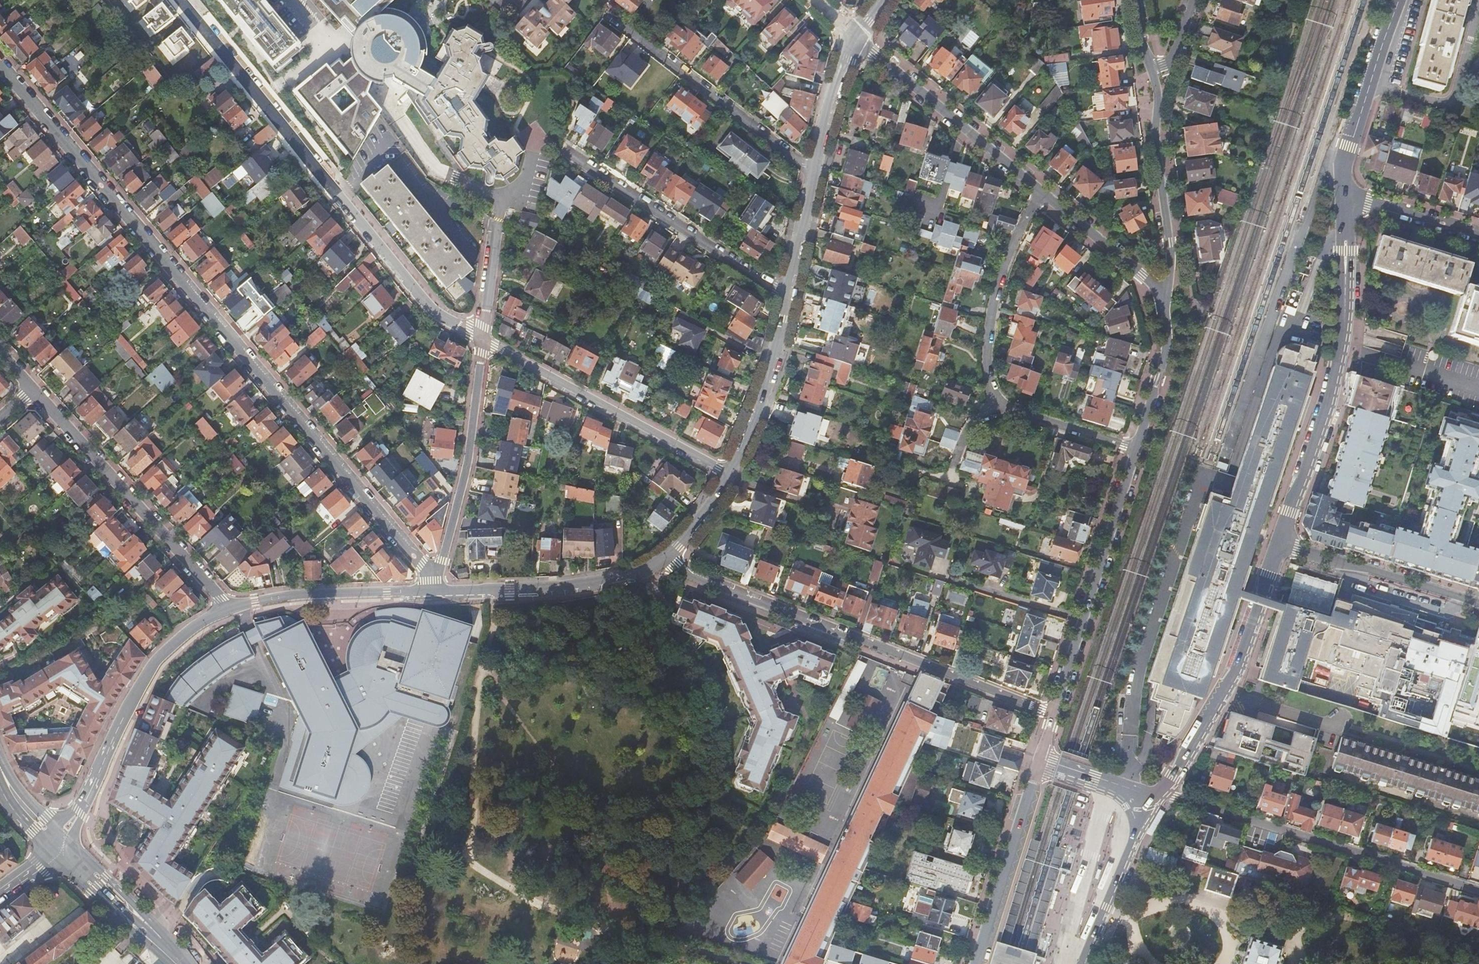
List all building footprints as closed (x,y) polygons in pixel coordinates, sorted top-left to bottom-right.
[(260,0),(216,0),(274,70),(300,48),(260,0)] [(352,37),(393,0),(320,0),(352,37)] [(543,8),(543,7),(538,12),(539,12),(538,13),(532,7),(514,28),(526,39),(534,46),(536,48),(549,34),(547,31),(549,28),(557,35),(561,30),(568,23),(576,14),(566,5),(570,0),(550,0),(543,8)] [(631,12),(641,1),(640,0),(641,0),(616,0),(631,12)] [(684,6),(679,0),(672,9),(679,16),(686,8),(684,6)] [(729,11),(730,11),(733,7),(731,7),(727,3),(727,1),(726,0),(724,3),(724,6),(729,11)] [(739,2),(736,5),(733,7),(734,7),(740,13),(741,12),(752,0),(740,0),(739,2)] [(741,12),(747,18),(747,20),(751,24),(754,24),(754,25),(778,0),(752,0),(741,12)] [(924,13),(933,0),(918,0),(914,5),(920,10),(924,13)] [(1081,0),(1084,20),(1098,19),(1098,16),(1111,14),(1110,7),(1113,7),(1113,6),(1114,4),(1114,0),(1085,0),(1081,0)] [(1241,2),(1235,0),(1223,0),(1221,4),(1217,2),(1212,16),(1237,24),(1241,14),(1238,13),(1240,7),(1241,2)] [(1411,82),(1441,90),(1465,0),(1433,0),(1411,82)] [(174,19),(162,3),(143,18),(155,34),(174,19)] [(733,7),(730,11),(732,11),(737,16),(738,14),(740,13),(734,7),(733,7)] [(795,16),(787,8),(785,7),(781,10),(759,34),(765,40),(765,43),(769,46),(772,47),(798,20),(795,16)] [(788,7),(787,8),(795,16),(796,15),(788,7)] [(19,18),(14,11),(3,21),(0,18),(0,33),(1,34),(19,18)] [(741,12),(740,13),(738,14),(744,20),(744,23),(749,28),(752,27),(754,25),(754,24),(751,24),(747,20),(747,18),(741,12)] [(918,39),(929,48),(945,29),(928,16),(920,27),(917,25),(908,17),(901,26),(899,29),(904,33),(899,38),(910,48),(918,39)] [(402,26),(394,21),(382,20),(375,21),(365,25),(355,36),(350,52),(352,63),(357,72),(365,80),(371,83),(382,86),(390,85),(396,83),(401,81),(409,74),(411,70),(415,64),(417,55),(415,43),(410,34),(402,26)] [(568,23),(561,30),(564,33),(571,25),(568,23)] [(11,50),(20,42),(16,37),(23,31),(18,24),(1,38),(11,50)] [(597,24),(584,42),(588,46),(593,39),(609,52),(618,40),(602,28),(597,24)] [(675,24),(666,35),(673,40),(671,42),(681,50),(697,30),(690,24),(686,29),(683,27),(681,29),(675,24)] [(423,99),(421,102),(435,120),(437,119),(441,125),(438,128),(438,129),(444,137),(446,136),(459,138),(460,140),(458,153),(453,157),(463,171),(469,167),(482,169),(483,171),(484,170),(490,166),(495,172),(494,172),(493,178),(494,178),(502,179),(503,181),(510,176),(511,177),(515,174),(514,173),(518,170),(517,169),(517,166),(518,167),(519,162),(518,162),(519,155),(524,151),(514,137),(508,141),(495,139),(494,137),(489,141),(486,143),(483,139),(486,136),(485,135),(487,122),(488,121),(474,102),(490,75),(484,71),(480,59),(481,57),(480,56),(475,53),(478,46),(484,45),(481,36),(482,35),(467,25),(466,27),(453,30),(452,29),(445,41),(444,40),(443,42),(444,43),(442,45),(444,46),(447,58),(444,63),(433,82),(423,99)] [(1116,25),(1091,29),(1094,51),(1119,47),(1116,25)] [(787,73),(813,82),(820,52),(818,52),(818,51),(819,51),(820,50),(820,49),(820,48),(820,47),(820,46),(819,45),(816,42),(819,39),(817,37),(809,30),(806,26),(780,54),(780,57),(784,61),(786,61),(789,58),(795,64),(787,72),(787,73)] [(1214,27),(1207,46),(1222,51),(1221,55),(1234,60),(1242,37),(1214,27)] [(181,28),(162,43),(174,58),(193,44),(181,28)] [(36,29),(30,34),(37,42),(43,37),(36,29)] [(809,30),(817,37),(818,37),(810,29),(809,30)] [(697,30),(681,50),(690,57),(702,42),(709,47),(716,37),(709,31),(705,36),(697,30)] [(765,40),(759,34),(756,37),(762,42),(761,45),(767,50),(770,49),(772,47),(769,46),(765,43),(765,40)] [(37,50),(26,37),(20,42),(11,50),(22,62),(37,50)] [(729,49),(717,37),(712,44),(724,54),(729,49)] [(534,46),(526,39),(524,42),(532,49),(534,46)] [(475,53),(480,56),(482,53),(490,51),(492,50),(493,48),(493,47),(492,45),(492,44),(490,44),(489,43),(484,45),(478,46),(475,53)] [(435,58),(444,63),(447,58),(444,46),(442,45),(435,58)] [(936,57),(930,64),(945,77),(950,81),(963,66),(968,60),(963,56),(958,62),(942,49),(941,51),(937,48),(933,54),(936,57)] [(634,51),(629,57),(621,51),(607,69),(631,88),(650,64),(634,51)] [(51,68),(54,66),(44,53),(26,67),(37,80),(51,68)] [(1069,53),(1045,57),(1046,65),(1070,61),(1069,53)] [(786,70),(785,72),(787,73),(787,72),(795,64),(789,58),(786,61),(784,61),(780,57),(780,54),(777,57),(777,59),(781,64),(781,66),(786,70)] [(221,63),(215,55),(194,72),(200,80),(221,63)] [(712,55),(703,67),(716,78),(726,66),(712,55)] [(1036,76),(1046,65),(1042,57),(1042,56),(1030,71),(1036,76)] [(1117,74),(1124,72),(1122,58),(1097,61),(1099,75),(1094,75),(1095,85),(1101,85),(1101,91),(1119,89),(1117,74)] [(741,60),(737,65),(743,71),(747,66),(741,60)] [(343,68),(339,62),(329,71),(325,66),(295,94),(351,160),(381,113),(367,94),(371,83),(365,80),(357,72),(352,63),(343,68)] [(1065,62),(1047,65),(1052,74),(1067,73),(1065,62)] [(1194,67),(1190,78),(1213,86),(1214,83),(1237,91),(1243,74),(1217,65),(1213,73),(1194,67)] [(967,67),(953,84),(961,91),(963,89),(969,94),(981,79),(967,67)] [(62,81),(51,68),(37,80),(48,92),(62,81)] [(433,82),(411,70),(409,74),(401,81),(396,83),(418,96),(423,99),(433,82)] [(994,81),(976,103),(993,116),(1007,99),(999,92),(1002,88),(994,81)] [(796,112),(807,122),(814,94),(791,88),(792,86),(787,84),(785,87),(784,86),(779,93),(790,98),(790,99),(792,100),(790,106),(796,112)] [(1063,94),(1062,93),(1058,86),(1047,99),(1054,105),(1063,94)] [(61,110),(75,98),(82,92),(81,90),(77,93),(72,87),(68,90),(66,88),(52,99),(61,110)] [(673,115),(660,131),(664,134),(665,134),(680,115),(693,98),(681,88),(680,89),(667,105),(673,110),(670,113),(673,115)] [(1186,99),(1183,108),(1208,116),(1212,105),(1214,104),(1215,100),(1214,99),(1215,97),(1188,88),(1184,98),(1186,99)] [(1125,89),(1103,92),(1106,110),(1122,108),(1121,101),(1126,100),(1125,89)] [(790,106),(774,91),(764,103),(785,124),(781,128),(792,140),(806,126),(794,114),(796,112),(790,106)] [(209,101),(222,116),(235,105),(225,92),(219,97),(216,94),(209,101)] [(861,92),(856,108),(877,115),(881,99),(861,92)] [(423,99),(418,96),(415,102),(430,123),(431,123),(435,120),(421,102),(423,99)] [(910,101),(904,96),(897,121),(904,124),(910,101)] [(613,101),(607,97),(601,106),(600,107),(606,111),(613,101)] [(75,126),(85,118),(80,113),(84,110),(75,98),(61,110),(75,126)] [(97,98),(88,106),(92,111),(101,103),(97,98)] [(705,107),(693,98),(680,115),(681,117),(691,124),(705,107)] [(572,128),(582,135),(584,131),(592,120),(600,107),(601,106),(597,104),(594,108),(582,100),(573,114),(579,118),(572,128)] [(1402,109),(1386,104),(1380,121),(1397,126),(1402,109)] [(235,105),(222,116),(235,133),(243,126),(241,123),(246,119),(235,105)] [(877,115),(856,108),(851,123),(872,130),(877,115)] [(1015,108),(1000,125),(1009,132),(1011,129),(1018,134),(1030,120),(1015,108)] [(880,116),(891,119),(893,113),(882,110),(880,116)] [(0,115),(0,140),(18,125),(12,118),(8,121),(7,118),(4,120),(0,115)] [(1127,115),(1110,118),(1111,124),(1110,124),(1112,140),(1120,139),(1120,137),(1132,135),(1130,122),(1128,122),(1127,115)] [(152,121),(148,116),(144,119),(142,121),(146,126),(152,121)] [(889,125),(891,119),(880,116),(879,122),(889,125)] [(91,118),(78,129),(86,139),(100,128),(91,118)] [(437,119),(435,120),(431,123),(437,130),(438,129),(438,128),(441,125),(437,119)] [(592,120),(584,131),(590,135),(587,140),(601,149),(611,133),(592,120)] [(159,122),(156,125),(158,127),(160,131),(164,128),(159,122)] [(1083,131),(1078,123),(1069,134),(1075,139),(1083,131)] [(1215,123),(1184,127),(1188,157),(1215,153),(1219,154),(1218,148),(1220,147),(1220,143),(1218,142),(1218,139),(1217,137),(1217,136),(1219,135),(1218,131),(1216,130),(1215,123)] [(12,162),(25,151),(24,149),(38,137),(26,124),(9,138),(15,146),(6,154),(12,162)] [(906,124),(900,143),(919,149),(925,130),(906,124)] [(242,147),(250,157),(267,143),(273,138),(277,135),(268,125),(242,147)] [(160,145),(166,140),(157,129),(150,135),(154,140),(148,144),(153,151),(158,147),(160,145)] [(106,143),(110,148),(111,147),(114,145),(119,140),(123,137),(119,132),(112,137),(107,130),(90,144),(96,152),(106,143)] [(1092,148),(1083,131),(1075,139),(1090,152),(1092,148)] [(1030,133),(1022,143),(1035,154),(1038,150),(1044,155),(1057,140),(1050,134),(1047,138),(1039,132),(1035,137),(1030,133)] [(730,133),(719,147),(731,156),(728,160),(747,174),(750,170),(757,175),(767,162),(730,133)] [(627,135),(615,153),(635,166),(646,148),(627,135)] [(853,136),(850,144),(865,149),(868,141),(853,136)] [(273,138),(267,143),(270,146),(276,141),(273,138)] [(1368,139),(1363,156),(1368,158),(1365,168),(1377,171),(1380,162),(1383,163),(1389,145),(1368,139)] [(27,152),(45,173),(58,162),(41,141),(27,152)] [(104,160),(110,168),(129,152),(132,149),(126,141),(114,151),(106,158),(104,160)] [(161,146),(160,145),(158,147),(164,155),(166,152),(169,156),(167,158),(170,162),(178,155),(167,142),(161,146)] [(1132,143),(1114,145),(1118,172),(1136,169),(1132,143)] [(1065,146),(1049,165),(1062,176),(1074,162),(1069,157),(1073,153),(1065,146)] [(114,151),(112,149),(104,155),(106,158),(114,151)] [(271,172),(282,163),(272,150),(269,152),(267,150),(259,157),(266,165),(263,168),(268,174),(271,172)] [(842,173),(846,174),(860,179),(868,155),(851,150),(848,159),(847,158),(842,173)] [(647,182),(660,191),(672,173),(659,164),(663,158),(653,151),(640,171),(647,176),(650,178),(647,182)] [(129,152),(110,168),(120,179),(130,171),(137,164),(138,164),(129,152)] [(1389,152),(1382,176),(1411,185),(1418,161),(1389,152)] [(926,153),(918,177),(941,184),(942,181),(948,162),(948,160),(947,160),(946,157),(941,156),(938,157),(926,153)] [(880,168),(889,171),(893,157),(884,155),(880,168)] [(1206,160),(1186,163),(1188,180),(1209,177),(1206,160)] [(957,164),(948,162),(942,181),(951,184),(949,188),(962,192),(969,172),(970,168),(957,163),(957,164)] [(130,171),(120,179),(131,193),(141,185),(149,178),(137,164),(130,171)] [(61,165),(48,176),(59,190),(72,178),(61,165)] [(205,175),(213,186),(226,176),(217,165),(205,175)] [(456,301),(467,292),(458,280),(461,277),(471,284),(473,283),(463,276),(471,268),(387,166),(362,186),(368,194),(456,301)] [(490,166),(484,170),(486,173),(485,182),(485,184),(487,186),(488,186),(490,186),(491,185),(492,184),(493,183),(494,178),(493,178),(494,172),(495,172),(490,166)] [(1078,179),(1073,185),(1089,198),(1101,183),(1083,168),(1076,176),(1078,179)] [(1470,171),(1467,182),(1463,195),(1472,197),(1471,202),(1478,205),(1478,173),(1470,171)] [(268,174),(264,177),(251,188),(261,200),(276,187),(267,176),(271,173),(271,172),(268,174)] [(982,177),(969,172),(962,192),(961,196),(974,201),(982,177)] [(161,173),(154,180),(162,189),(170,183),(161,173)] [(672,173),(660,191),(674,201),(676,198),(685,204),(687,200),(695,189),(672,173)] [(8,189),(10,186),(0,174),(0,180),(8,189)] [(209,190),(196,174),(188,181),(203,199),(210,192),(209,190)] [(840,188),(836,202),(853,207),(857,196),(860,197),(861,194),(858,193),(863,179),(860,179),(846,174),(844,180),(842,181),(841,184),(842,186),(842,188),(840,188)] [(1419,175),(1415,190),(1433,196),(1438,181),(1419,175)] [(1463,195),(1467,182),(1461,181),(1461,183),(1454,181),(1448,179),(1449,177),(1445,175),(1438,199),(1448,202),(1450,196),(1451,191),(1457,193),(1463,195)] [(986,178),(982,176),(982,177),(974,201),(972,208),(991,213),(1001,181),(986,177),(986,178)] [(546,191),(553,196),(555,193),(561,184),(550,177),(546,191)] [(553,209),(564,216),(573,202),(585,183),(586,182),(579,177),(575,183),(566,177),(561,184),(555,193),(562,198),(553,209)] [(905,193),(913,195),(918,180),(910,178),(905,193)] [(1133,180),(1114,183),(1116,198),(1135,196),(1134,195),(1136,193),(1135,188),(1133,186),(1133,180)] [(60,191),(52,198),(66,214),(68,213),(83,200),(78,195),(81,193),(83,191),(75,182),(61,193),(60,192),(61,191),(60,191)] [(150,182),(141,189),(142,191),(134,198),(145,211),(155,202),(151,198),(158,191),(150,182)] [(190,187),(186,182),(172,194),(165,200),(169,205),(190,187)] [(588,214),(595,219),(598,213),(607,200),(601,196),(602,194),(585,183),(573,202),(583,208),(585,205),(591,210),(588,214)] [(699,183),(695,189),(687,200),(699,208),(700,206),(708,210),(717,196),(699,183)] [(295,184),(282,195),(294,212),(308,200),(295,184)] [(18,198),(27,206),(36,197),(27,189),(18,198)] [(1240,195),(1221,189),(1217,200),(1236,207),(1240,195)] [(160,197),(164,201),(165,200),(172,194),(168,190),(160,197)] [(1200,192),(1185,195),(1188,215),(1209,212),(1208,206),(1210,206),(1208,190),(1200,191),(1200,192)] [(223,208),(211,193),(201,201),(213,217),(223,208)] [(765,220),(774,206),(763,199),(754,193),(737,219),(746,225),(752,228),(763,235),(771,224),(765,220)] [(470,201),(479,206),(482,201),(473,196),(470,201)] [(607,200),(598,213),(607,219),(612,213),(623,221),(629,212),(608,198),(607,200)] [(94,223),(103,216),(90,200),(77,211),(82,218),(77,222),(85,231),(90,227),(94,223)] [(479,209),(486,214),(491,205),(484,201),(479,209)] [(729,206),(722,202),(719,206),(725,211),(729,206)] [(316,203),(289,230),(297,238),(300,241),(326,213),(316,203)] [(719,206),(710,221),(716,225),(725,211),(719,206)] [(1124,213),(1119,215),(1128,232),(1129,231),(1130,233),(1143,225),(1143,224),(1144,223),(1135,207),(1130,209),(1129,206),(1122,209),(1124,213)] [(843,207),(839,216),(846,219),(844,226),(855,230),(860,213),(843,207)] [(168,209),(154,220),(163,230),(176,219),(168,209)] [(520,223),(537,227),(540,214),(523,210),(520,223)] [(924,216),(908,211),(904,224),(920,229),(924,216)] [(73,219),(68,213),(66,214),(55,224),(59,230),(73,219)] [(1016,221),(991,214),(985,232),(995,236),(997,229),(999,226),(1001,227),(1012,230),(1012,229),(1016,222),(1016,221)] [(632,215),(622,230),(637,240),(648,225),(632,215)] [(90,227),(85,231),(97,244),(101,250),(114,239),(109,234),(115,229),(105,217),(95,225),(94,223),(90,227)] [(334,237),(341,231),(331,219),(316,233),(315,232),(306,240),(319,255),(336,239),(334,237)] [(1221,229),(1221,223),(1209,219),(1194,222),(1195,230),(1197,247),(1198,247),(1200,264),(1217,261),(1217,252),(1220,252),(1217,229),(1221,229)] [(195,233),(198,231),(190,220),(183,227),(181,225),(168,236),(176,246),(189,236),(190,237),(195,233)] [(26,221),(20,227),(30,238),(34,243),(40,237),(26,221)] [(942,226),(935,224),(930,241),(937,243),(936,244),(950,249),(951,247),(959,249),(962,238),(955,236),(959,225),(944,221),(942,226)] [(529,228),(513,225),(511,235),(526,237),(529,228)] [(752,228),(746,225),(744,228),(740,235),(745,238),(749,232),(752,228)] [(30,238),(20,227),(13,233),(23,244),(30,238)] [(1043,227),(1031,245),(1036,249),(1033,253),(1040,257),(1042,253),(1049,258),(1062,240),(1043,227)] [(769,249),(773,242),(763,235),(752,228),(749,232),(745,238),(740,247),(756,257),(762,248),(764,246),(769,249)] [(247,230),(244,233),(252,243),(256,241),(247,230)] [(549,237),(536,230),(524,254),(543,264),(555,240),(549,237)] [(651,230),(640,247),(655,258),(667,241),(651,230)] [(853,239),(832,232),(824,258),(845,265),(853,239)] [(923,232),(920,241),(926,243),(929,234),(923,232)] [(190,237),(180,246),(192,261),(207,249),(203,243),(206,240),(203,236),(199,239),(195,233),(190,237)] [(252,243),(244,233),(240,236),(249,248),(253,245),(252,243)] [(1372,266),(1463,295),(1451,335),(1478,344),(1478,289),(1466,285),(1468,280),(1473,263),(1381,235),(1372,266)] [(108,270),(122,259),(127,255),(125,252),(122,248),(126,243),(120,236),(106,248),(95,257),(101,265),(102,263),(108,270)] [(959,249),(953,267),(977,275),(979,269),(976,268),(979,260),(975,259),(975,258),(971,257),(971,258),(965,256),(967,248),(966,247),(969,240),(962,238),(959,249)] [(355,257),(339,240),(322,256),(338,273),(355,257)] [(872,254),(875,246),(865,243),(862,251),(872,254)] [(1065,246),(1053,261),(1066,273),(1079,257),(1065,246)] [(679,254),(669,247),(658,263),(669,270),(666,273),(679,282),(684,282),(693,287),(703,272),(701,271),(703,268),(703,267),(702,264),(697,260),(693,261),(687,256),(680,252),(679,254)] [(148,269),(132,250),(127,255),(122,259),(127,265),(124,267),(130,274),(127,277),(130,280),(133,278),(135,280),(148,269)] [(344,279),(335,287),(339,291),(342,291),(347,286),(347,284),(351,280),(357,286),(354,288),(362,296),(371,287),(377,282),(366,269),(377,258),(372,252),(351,272),(348,275),(344,279)] [(195,269),(208,283),(220,273),(213,265),(214,264),(213,262),(211,263),(208,259),(195,269)] [(610,260),(607,267),(612,270),(616,264),(610,260)] [(669,270),(658,263),(656,267),(666,273),(669,270)] [(71,264),(60,273),(66,280),(76,270),(71,264)] [(597,273),(602,276),(606,268),(601,265),(597,273)] [(952,271),(942,304),(940,308),(955,313),(957,305),(950,303),(954,291),(958,293),(961,285),(962,285),(962,286),(966,288),(967,287),(970,288),(972,279),(975,280),(977,275),(953,267),(952,271)] [(1023,290),(1029,292),(1043,271),(1038,267),(1023,290)] [(606,268),(602,276),(624,288),(628,280),(620,276),(606,268)] [(556,279),(537,269),(526,289),(545,299),(556,279)] [(846,305),(855,276),(832,269),(823,298),(828,299),(846,305)] [(220,273),(208,283),(221,299),(222,298),(224,301),(232,294),(231,293),(241,285),(238,281),(228,289),(224,285),(229,280),(224,273),(222,271),(220,273)] [(1075,290),(1084,298),(1096,283),(1087,276),(1087,277),(1084,274),(1078,280),(1081,283),(1076,290),(1075,290)] [(458,280),(467,292),(471,284),(461,277),(458,280)] [(1072,287),(1076,290),(1081,283),(1078,280),(1072,287)] [(153,304),(162,297),(160,294),(165,289),(158,281),(144,293),(140,297),(146,304),(150,301),(153,304)] [(1096,283),(1084,298),(1093,305),(1099,298),(1102,300),(1107,294),(1104,291),(1105,291),(1096,283)] [(79,295),(69,284),(63,289),(73,301),(79,296),(79,295)] [(274,307),(292,292),(288,288),(285,284),(267,299),(274,307)] [(79,295),(79,296),(82,299),(93,289),(90,285),(79,295)] [(636,285),(632,293),(651,303),(655,295),(642,288),(636,285)] [(379,286),(361,301),(375,317),(393,302),(379,286)] [(741,309),(753,316),(758,308),(754,305),(758,300),(737,286),(728,300),(735,305),(741,309)] [(1016,314),(1034,319),(1036,312),(1029,310),(1032,304),(1038,306),(1041,296),(1040,295),(1029,292),(1023,290),(1016,288),(1011,303),(1019,306),(1016,314)] [(232,294),(224,301),(223,302),(236,317),(250,305),(237,290),(232,294)] [(1057,290),(1049,300),(1052,302),(1056,304),(1063,295),(1057,290)] [(1129,305),(1126,290),(1102,318),(1107,333),(1119,330),(1120,334),(1131,330),(1132,329),(1132,328),(1132,326),(1131,326),(1129,325),(1128,326),(1124,316),(1128,315),(1125,306),(1129,305)] [(181,313),(183,312),(180,308),(169,294),(155,305),(163,315),(165,317),(166,319),(167,319),(170,323),(171,322),(181,313)] [(732,309),(735,305),(728,300),(722,296),(719,300),(732,309)] [(511,297),(503,313),(512,317),(513,315),(522,320),(526,312),(517,307),(518,305),(520,306),(522,302),(511,297)] [(1207,306),(1193,298),(1202,319),(1207,306)] [(0,307),(0,319),(7,327),(22,314),(9,299),(7,301),(0,307)] [(843,334),(851,307),(846,305),(828,299),(826,306),(829,308),(826,315),(825,319),(823,327),(843,334)] [(399,307),(381,321),(387,328),(388,328),(401,344),(405,341),(416,331),(409,322),(403,315),(405,314),(399,307)] [(940,308),(933,332),(942,335),(948,337),(955,313),(940,308)] [(686,312),(681,309),(676,317),(703,332),(708,324),(687,313),(686,312)] [(747,345),(760,353),(763,338),(757,336),(753,339),(752,340),(746,338),(758,320),(753,316),(741,309),(737,314),(732,323),(729,327),(725,333),(732,337),(747,345)] [(188,316),(184,311),(183,312),(181,313),(171,322),(170,323),(167,325),(175,334),(171,338),(177,345),(185,339),(198,328),(188,316)] [(1013,338),(1032,344),(1035,334),(1029,332),(1030,327),(1031,327),(1034,319),(1016,314),(1014,322),(1012,326),(1010,325),(1007,336),(1013,338)] [(265,315),(257,322),(262,329),(266,326),(268,329),(273,325),(265,315)] [(319,315),(314,319),(320,328),(325,333),(329,330),(330,329),(324,321),(325,319),(322,315),(319,315)] [(522,324),(506,316),(500,327),(500,328),(500,329),(500,330),(500,331),(501,332),(502,332),(510,337),(515,327),(519,329),(522,324)] [(1085,325),(1091,331),(1099,322),(1092,316),(1085,325)] [(119,320),(126,328),(129,324),(123,317),(119,320)] [(703,332),(676,317),(671,326),(681,332),(682,334),(677,343),(692,352),(703,332)] [(19,331),(14,335),(25,348),(41,334),(29,319),(17,329),(19,331)] [(119,320),(108,329),(114,337),(119,334),(126,328),(119,320)] [(325,333),(320,328),(305,341),(312,349),(327,336),(325,333)] [(274,348),(275,347),(273,344),(275,342),(264,330),(255,339),(268,353),(274,348)] [(325,333),(327,336),(341,353),(341,354),(349,347),(341,337),(338,340),(329,330),(325,333)] [(923,363),(921,369),(931,372),(934,360),(937,361),(939,352),(937,351),(941,340),(942,335),(933,332),(932,333),(931,337),(930,340),(922,337),(915,360),(917,361),(923,363)] [(119,334),(114,337),(116,339),(121,344),(131,356),(134,353),(119,334)] [(207,357),(216,350),(203,335),(190,346),(199,357),(202,361),(207,357)] [(823,356),(853,365),(858,349),(860,342),(838,335),(834,350),(826,348),(823,356)] [(1129,343),(1108,337),(1102,355),(1097,354),(1093,364),(1103,368),(1121,373),(1125,362),(1123,362),(1125,358),(1129,343)] [(42,338),(28,350),(41,365),(55,352),(42,338)] [(562,363),(569,349),(547,338),(542,347),(552,352),(550,357),(562,363)] [(1007,362),(1011,364),(1023,368),(1027,359),(1021,357),(1022,353),(1028,355),(1032,344),(1013,338),(1010,349),(1011,349),(1009,354),(1010,354),(1007,362)] [(121,344),(116,339),(110,343),(115,349),(121,344)] [(275,350),(269,355),(280,367),(285,363),(284,361),(295,353),(284,339),(275,347),(274,348),(275,350)] [(428,354),(455,368),(456,366),(457,367),(462,358),(460,357),(464,350),(449,342),(447,345),(436,339),(428,354)] [(582,339),(569,363),(588,373),(601,350),(582,339)] [(414,340),(411,345),(418,348),(421,343),(414,340)] [(671,348),(658,342),(650,362),(663,368),(671,348)] [(1299,429),(1306,408),(1310,397),(1307,396),(1314,373),(1312,371),(1314,364),(1311,363),(1315,350),(1315,346),(1307,343),(1305,347),(1295,344),(1292,344),(1289,344),(1287,345),(1284,346),(1281,347),(1279,349),(1278,352),(1276,354),(1276,357),(1275,360),(1275,363),(1276,366),(1278,369),(1272,367),(1236,477),(1229,499),(1210,493),(1206,505),(1203,504),(1200,512),(1203,513),(1200,523),(1197,522),(1195,529),(1198,530),(1197,533),(1188,559),(1166,624),(1149,676),(1148,682),(1153,683),(1155,684),(1149,699),(1156,702),(1159,703),(1157,708),(1163,710),(1155,733),(1165,736),(1166,733),(1168,734),(1170,735),(1167,744),(1174,738),(1180,732),(1184,728),(1187,723),(1192,713),(1197,698),(1201,699),(1208,676),(1213,677),(1221,654),(1224,655),(1233,631),(1230,630),(1240,599),(1242,592),(1250,567),(1245,565),(1246,563),(1248,563),(1251,554),(1249,553),(1250,550),(1252,551),(1257,536),(1262,520),(1260,520),(1261,517),(1263,517),(1266,508),(1264,507),(1265,505),(1270,506),(1296,428),(1299,429)] [(87,362),(70,344),(50,361),(56,368),(57,370),(57,373),(59,375),(57,377),(63,383),(64,382),(79,369),(83,366),(87,362)] [(131,356),(121,344),(115,349),(125,361),(131,356)] [(1058,353),(1052,371),(1063,375),(1064,373),(1068,375),(1067,378),(1074,380),(1079,365),(1081,361),(1082,355),(1084,349),(1079,348),(1074,365),(1067,362),(1071,349),(1060,345),(1058,353)] [(368,371),(349,347),(341,354),(361,377),(368,371)] [(741,356),(726,349),(718,365),(731,371),(734,365),(736,366),(741,356)] [(230,367),(216,350),(207,357),(222,374),(230,367)] [(131,356),(141,369),(145,366),(134,353),(131,356)] [(812,363),(806,381),(827,387),(829,384),(830,380),(833,381),(847,386),(853,365),(823,356),(817,354),(814,364),(812,363)] [(608,368),(602,381),(613,386),(611,389),(616,392),(618,389),(628,393),(626,398),(635,402),(637,398),(641,400),(647,386),(647,385),(646,386),(640,383),(643,376),(642,376),(644,371),(637,367),(638,365),(629,360),(628,363),(616,357),(614,358),(613,360),(614,363),(611,370),(608,368)] [(124,363),(130,369),(136,364),(130,358),(124,363)] [(914,368),(921,370),(921,369),(923,363),(917,361),(914,368)] [(136,364),(130,369),(138,379),(144,375),(136,364)] [(156,368),(147,375),(162,393),(173,383),(175,381),(160,364),(156,368)] [(1032,395),(1039,373),(1023,368),(1011,364),(1007,375),(1009,375),(1007,380),(1018,383),(1017,387),(1023,389),(1022,392),(1032,395)] [(83,366),(79,369),(85,376),(88,372),(83,366)] [(294,367),(286,374),(296,386),(305,379),(294,367)] [(1118,384),(1121,373),(1103,368),(1098,383),(1115,388),(1117,384),(1118,384)] [(79,369),(64,382),(75,394),(71,398),(77,405),(85,397),(88,395),(96,388),(100,384),(88,372),(85,376),(79,369)] [(442,385),(417,370),(416,371),(417,371),(404,395),(418,403),(419,401),(429,407),(442,385)] [(217,382),(211,387),(224,402),(241,387),(245,384),(241,380),(234,371),(221,382),(219,379),(217,382)] [(0,373),(0,395),(11,386),(0,373)] [(710,373),(704,386),(725,395),(731,382),(710,373)] [(1350,397),(1347,405),(1355,408),(1390,419),(1391,419),(1394,405),(1395,399),(1395,394),(1394,394),(1396,387),(1360,376),(1355,375),(1348,373),(1348,389),(1351,390),(1352,390),(1350,397)] [(947,379),(941,396),(965,405),(971,388),(947,379)] [(508,404),(512,390),(514,383),(504,380),(498,400),(508,404)] [(827,387),(806,381),(800,399),(820,405),(824,391),(827,392),(828,388),(827,387)] [(695,407),(714,417),(718,409),(719,409),(725,396),(725,395),(704,386),(703,386),(696,383),(694,387),(702,390),(698,400),(695,407)] [(905,398),(911,400),(913,395),(916,386),(916,385),(910,383),(905,398)] [(312,405),(307,409),(311,415),(319,408),(332,397),(327,392),(324,394),(316,384),(312,387),(310,385),(305,389),(309,394),(307,396),(305,397),(312,405)] [(913,395),(920,397),(923,388),(916,386),(913,395)] [(90,398),(87,400),(76,410),(89,424),(102,412),(104,414),(111,408),(112,406),(96,388),(88,395),(90,398)] [(536,423),(541,398),(512,390),(508,404),(507,407),(530,415),(528,421),(536,423)] [(243,392),(225,407),(242,426),(258,412),(252,404),(248,400),(250,399),(243,392)] [(363,400),(351,411),(353,413),(336,428),(339,432),(337,434),(345,443),(346,442),(347,442),(352,438),(358,433),(357,432),(364,426),(357,418),(367,410),(363,405),(366,403),(375,414),(385,407),(383,404),(373,392),(363,400)] [(350,412),(335,395),(332,397),(319,408),(334,425),(350,412)] [(911,400),(911,401),(918,403),(920,397),(913,395),(911,400)] [(1094,397),(1093,397),(1090,407),(1085,406),(1081,419),(1083,419),(1089,421),(1104,426),(1107,417),(1106,417),(1107,413),(1108,413),(1112,402),(1094,397)] [(675,412),(686,418),(693,406),(681,399),(675,412)] [(545,401),(539,418),(547,420),(547,421),(565,427),(566,426),(570,427),(574,415),(570,413),(572,409),(553,402),(552,403),(545,401)] [(104,414),(95,421),(111,438),(113,436),(126,425),(111,408),(104,414)] [(905,419),(903,428),(901,433),(904,434),(899,449),(901,450),(900,452),(906,454),(907,452),(922,456),(927,440),(924,439),(930,417),(929,417),(930,412),(918,408),(917,413),(915,412),(912,421),(905,419)] [(1390,419),(1355,408),(1353,416),(1350,425),(1344,443),(1338,462),(1332,480),(1329,489),(1327,497),(1355,505),(1362,508),(1364,500),(1367,491),(1373,473),(1374,474),(1376,472),(1381,457),(1380,454),(1379,454),(1384,436),(1387,426),(1390,419)] [(272,433),(277,429),(270,421),(274,418),(267,409),(247,425),(261,442),(272,433)] [(795,412),(792,423),(812,430),(816,416),(806,413),(805,416),(795,412)] [(30,414),(15,427),(28,442),(43,429),(30,414)] [(701,415),(695,426),(701,430),(697,437),(714,446),(724,427),(701,415)] [(207,423),(202,417),(194,424),(209,441),(217,434),(207,423)] [(493,430),(491,439),(523,445),(528,421),(512,417),(508,434),(493,430)] [(608,444),(611,433),(606,431),(607,428),(600,426),(601,422),(586,417),(579,434),(582,435),(579,442),(592,446),(592,445),(606,451),(608,444)] [(133,418),(126,425),(113,436),(118,443),(120,445),(122,447),(128,453),(134,447),(146,436),(148,435),(133,418)] [(1394,531),(1385,560),(1393,563),(1394,559),(1403,562),(1402,566),(1421,571),(1437,518),(1468,421),(1457,418),(1456,422),(1445,418),(1439,435),(1447,437),(1452,439),(1449,447),(1446,458),(1442,471),(1438,470),(1432,468),(1426,485),(1427,485),(1437,488),(1433,500),(1429,513),(1428,514),(1430,515),(1427,526),(1423,538),(1419,537),(1404,532),(1402,534),(1394,531)] [(1468,421),(1437,518),(1421,571),(1424,572),(1425,569),(1439,573),(1452,577),(1457,579),(1462,580),(1461,584),(1469,586),(1472,577),(1478,554),(1478,553),(1466,549),(1461,547),(1461,545),(1455,543),(1451,542),(1453,536),(1457,537),(1467,505),(1470,497),(1475,499),(1478,500),(1478,482),(1474,480),(1478,467),(1478,465),(1478,424),(1468,421)] [(812,430),(792,423),(788,435),(798,438),(797,440),(807,444),(812,430)] [(898,426),(894,439),(899,441),(901,433),(903,428),(898,426)] [(955,449),(961,431),(946,426),(940,444),(955,449)] [(295,442),(283,428),(269,440),(281,454),(282,453),(286,457),(296,449),(292,445),(295,442)] [(427,429),(426,439),(435,440),(434,445),(432,445),(432,450),(433,450),(432,458),(440,459),(440,458),(451,459),(454,433),(448,433),(448,434),(436,432),(437,430),(427,429)] [(0,435),(0,443),(9,435),(4,431),(0,435)] [(0,443),(0,452),(0,453),(1,453),(6,459),(19,447),(9,435),(0,443)] [(161,452),(146,436),(134,447),(138,452),(126,463),(136,474),(161,452)] [(1057,438),(1053,452),(1055,453),(1050,468),(1061,471),(1064,461),(1066,462),(1072,459),(1073,457),(1086,461),(1087,458),(1089,459),(1091,453),(1089,452),(1090,450),(1064,442),(1065,440),(1060,439),(1057,438)] [(29,450),(49,474),(50,473),(66,459),(51,443),(49,445),(47,447),(40,440),(29,450)] [(498,459),(495,471),(496,471),(514,474),(518,456),(520,445),(501,441),(499,452),(497,452),(495,458),(498,459)] [(373,445),(383,458),(388,454),(388,452),(383,445),(381,445),(379,447),(376,443),(373,445)] [(1336,462),(1338,462),(1344,443),(1342,443),(1340,444),(1335,459),(1336,462)] [(357,456),(368,470),(383,458),(373,445),(373,444),(372,444),(371,444),(357,456)] [(402,444),(384,459),(388,465),(406,450),(402,444)] [(630,464),(633,449),(624,447),(624,446),(623,446),(618,444),(616,444),(616,445),(608,444),(606,451),(605,458),(604,464),(628,470),(630,464)] [(528,447),(520,445),(518,456),(526,458),(528,447)] [(286,457),(279,463),(297,484),(314,470),(309,465),(312,462),(300,447),(297,450),(296,448),(296,449),(286,457)] [(10,460),(6,463),(10,467),(25,454),(21,449),(14,455),(16,458),(11,462),(10,460)] [(965,450),(957,468),(971,473),(1001,482),(1007,464),(1009,457),(1008,455),(1006,453),(1004,453),(1003,453),(1001,454),(1000,456),(998,462),(994,460),(994,459),(993,457),(985,455),(982,456),(979,455),(980,452),(971,449),(970,452),(965,450)] [(239,461),(231,451),(224,457),(239,474),(246,468),(239,461)] [(250,452),(242,458),(245,462),(253,456),(250,452)] [(0,456),(0,486),(9,478),(15,473),(10,467),(6,463),(0,456)] [(50,473),(66,491),(74,484),(75,484),(71,480),(80,472),(68,457),(66,459),(50,473)] [(1442,471),(1446,458),(1442,457),(1438,470),(1442,471)] [(849,460),(842,481),(864,489),(872,467),(849,460)] [(663,491),(667,494),(673,487),(682,494),(693,480),(682,471),(680,473),(667,463),(662,464),(658,469),(658,474),(652,481),(656,485),(657,486),(661,489),(663,491)] [(604,464),(603,468),(628,474),(628,470),(604,464)] [(1007,464),(1001,482),(1034,492),(1036,488),(1024,485),(1029,471),(1027,470),(1028,468),(1021,466),(1020,468),(1007,464)] [(155,466),(148,472),(140,479),(148,487),(162,475),(155,466)] [(777,467),(770,488),(794,495),(801,475),(777,467)] [(318,469),(304,481),(317,496),(330,484),(318,469)] [(644,476),(636,469),(634,472),(642,478),(644,476)] [(514,474),(496,471),(494,479),(496,479),(495,484),(493,485),(490,495),(512,500),(513,500),(516,488),(514,487),(516,475),(514,474)] [(1001,482),(971,473),(970,476),(979,478),(978,480),(987,483),(981,501),(993,505),(1001,482)] [(74,484),(66,491),(78,504),(86,497),(87,498),(96,489),(84,476),(75,485),(74,484)] [(382,489),(395,506),(395,505),(405,498),(409,494),(396,476),(382,489)] [(644,476),(642,478),(649,484),(651,481),(644,476)] [(27,487),(19,478),(14,483),(22,491),(27,487)] [(451,491),(451,488),(444,480),(438,485),(441,488),(446,494),(451,491)] [(176,496),(178,498),(181,496),(192,486),(188,481),(174,494),(173,493),(171,494),(163,485),(153,493),(164,506),(176,496)] [(656,485),(652,481),(651,481),(649,484),(646,487),(652,492),(657,486),(656,485)] [(1001,482),(993,505),(1005,509),(1011,491),(1022,494),(1022,492),(1030,494),(1034,492),(1001,482)] [(199,487),(195,483),(192,486),(181,496),(182,497),(168,509),(178,521),(184,516),(186,518),(204,503),(194,492),(199,487)] [(439,490),(435,484),(431,487),(443,500),(448,496),(446,494),(441,488),(439,490)] [(594,491),(565,485),(564,497),(593,503),(594,491)] [(1437,488),(1427,485),(1425,489),(1431,491),(1429,499),(1433,500),(1437,488)] [(659,497),(663,491),(661,489),(657,486),(652,492),(659,497)] [(336,490),(321,503),(333,518),(348,505),(336,490)] [(752,509),(749,521),(771,528),(776,511),(782,508),(784,501),(754,492),(751,502),(749,508),(752,509)] [(115,510),(100,493),(84,508),(87,511),(90,515),(100,525),(107,519),(106,518),(115,510)] [(1319,494),(1317,494),(1313,493),(1303,523),(1311,538),(1342,547),(1348,525),(1355,505),(1327,497),(1319,494)] [(490,495),(483,494),(477,518),(492,521),(493,517),(501,519),(502,510),(506,511),(510,512),(512,500),(490,495)] [(606,513),(622,513),(622,497),(606,494),(606,513)] [(660,529),(680,504),(667,494),(659,504),(652,498),(644,509),(650,514),(647,519),(660,529)] [(884,495),(882,501),(904,507),(905,502),(884,495)] [(415,510),(405,498),(395,505),(412,525),(415,522),(418,525),(426,519),(423,516),(436,505),(429,497),(426,499),(427,500),(415,510)] [(850,511),(847,520),(848,521),(851,522),(870,528),(877,507),(853,499),(850,511)] [(424,522),(413,531),(429,551),(436,550),(437,548),(445,519),(450,500),(426,520),(430,524),(427,526),(424,522)] [(212,515),(204,506),(196,513),(197,514),(183,526),(190,535),(196,529),(201,535),(209,527),(205,522),(212,515)] [(1066,538),(1081,543),(1090,516),(1074,511),(1072,518),(1067,516),(1063,529),(1068,530),(1066,538)] [(354,538),(357,535),(365,529),(367,527),(365,524),(356,513),(343,524),(351,534),(350,534),(351,535),(352,535),(354,538)] [(235,521),(228,514),(198,540),(205,547),(212,541),(220,551),(239,534),(231,525),(235,521)] [(100,525),(94,530),(113,552),(117,548),(130,536),(111,515),(107,519),(100,525)] [(1023,525),(1000,518),(998,521),(1003,523),(1001,531),(1014,536),(1017,527),(1022,529),(1023,525)] [(869,551),(875,529),(870,528),(851,522),(849,530),(844,543),(869,551)] [(1358,528),(1348,525),(1342,547),(1352,550),(1353,547),(1361,549),(1360,553),(1371,556),(1372,553),(1384,556),(1383,560),(1385,560),(1394,531),(1393,529),(1380,525),(1379,528),(1360,522),(1358,528)] [(939,536),(909,526),(904,542),(917,547),(912,564),(928,569),(931,560),(928,559),(929,554),(943,558),(948,542),(938,539),(939,536)] [(282,534),(277,528),(255,547),(268,562),(290,544),(289,541),(282,534)] [(499,530),(467,531),(468,559),(483,559),(483,545),(500,544),(499,530)] [(563,530),(562,557),(574,558),(574,555),(579,556),(592,556),(592,542),(592,539),(592,531),(582,530),(563,530)] [(610,530),(593,531),(596,557),(612,555),(610,530)] [(245,536),(241,532),(239,534),(220,551),(215,555),(228,571),(247,554),(237,543),(245,536)] [(363,540),(358,544),(362,549),(367,545),(373,552),(382,545),(372,532),(363,540)] [(113,552),(112,552),(121,562),(117,565),(124,572),(132,564),(133,563),(139,557),(138,556),(145,549),(132,535),(130,536),(117,548),(113,552)] [(289,541),(290,544),(302,557),(312,548),(306,541),(303,543),(296,535),(289,541)] [(1055,536),(1050,554),(1073,561),(1076,552),(1079,551),(1080,547),(1078,544),(1055,536)] [(538,541),(538,548),(541,549),(540,558),(558,560),(559,540),(542,539),(542,541),(538,541)] [(829,546),(815,542),(813,547),(827,551),(829,546)] [(743,572),(739,584),(746,586),(755,562),(748,559),(751,550),(749,549),(748,552),(747,552),(741,550),(729,545),(726,551),(724,558),(721,564),(743,572)] [(352,548),(351,547),(329,566),(337,575),(345,568),(350,575),(365,563),(352,548)] [(384,547),(365,563),(384,581),(390,575),(395,581),(397,579),(400,581),(405,576),(405,572),(384,547)] [(1010,569),(1016,552),(1004,548),(1002,555),(985,550),(984,553),(973,550),(970,563),(980,566),(978,571),(988,575),(987,578),(997,581),(1002,567),(1010,569)] [(267,563),(256,549),(238,566),(243,573),(246,577),(255,575),(260,574),(269,572),(267,563)] [(112,552),(108,556),(116,566),(117,565),(121,562),(112,552)] [(166,572),(149,553),(130,570),(133,574),(138,569),(151,584),(166,572)] [(1472,577),(1469,586),(1476,588),(1478,587),(1478,554),(1472,577)] [(309,562),(304,562),(304,580),(320,579),(319,562),(316,562),(315,556),(309,556),(309,562)] [(1036,572),(1029,594),(1048,600),(1052,588),(1054,589),(1054,587),(1057,586),(1058,582),(1056,579),(1057,578),(1061,566),(1040,559),(1036,572)] [(883,563),(874,560),(868,579),(877,581),(880,571),(883,563)] [(760,562),(754,576),(770,583),(776,568),(760,562)] [(0,565),(0,584),(3,581),(4,583),(9,578),(1,564),(0,565)] [(805,593),(811,596),(816,583),(820,572),(820,571),(804,566),(801,574),(791,571),(784,588),(803,596),(805,593)] [(167,595),(182,582),(171,570),(155,584),(157,587),(159,585),(167,595)] [(819,583),(827,586),(831,576),(820,572),(816,583),(819,585),(819,583)] [(943,582),(914,573),(912,579),(940,590),(943,582)] [(1296,573),(1287,603),(1328,615),(1337,585),(1296,573)] [(2,646),(9,640),(11,642),(11,641),(13,640),(19,635),(23,641),(25,643),(35,635),(30,630),(43,620),(44,621),(45,620),(56,611),(57,613),(58,613),(60,612),(73,601),(75,599),(63,585),(62,585),(55,576),(34,594),(28,587),(20,593),(16,597),(19,601),(15,604),(7,611),(9,614),(0,622),(0,647),(2,646)] [(9,578),(4,583),(3,581),(0,584),(0,585),(4,593),(9,589),(9,588),(13,585),(9,578)] [(819,583),(819,585),(813,600),(832,607),(833,604),(839,607),(847,585),(837,581),(834,589),(827,586),(819,583)] [(958,586),(943,582),(940,590),(955,594),(958,586)] [(868,592),(848,584),(847,585),(839,607),(842,608),(841,610),(858,616),(868,592)] [(185,585),(171,598),(181,610),(188,604),(190,607),(198,600),(185,585)] [(93,586),(86,593),(94,602),(102,595),(93,586)] [(1277,612),(1279,606),(1262,599),(1242,592),(1240,599),(1259,606),(1277,612)] [(1359,696),(1360,696),(1389,605),(1354,594),(1351,603),(1346,602),(1343,601),(1336,599),(1329,619),(1328,623),(1328,625),(1317,659),(1332,664),(1347,668),(1362,673),(1358,685),(1362,686),(1359,696)] [(102,595),(94,602),(99,606),(106,600),(102,595)] [(157,605),(147,595),(143,599),(153,609),(157,605)] [(871,598),(861,631),(869,634),(872,624),(889,629),(892,618),(893,615),(894,612),(877,606),(879,601),(871,598)] [(911,614),(929,615),(930,600),(913,598),(911,614)] [(675,615),(672,621),(683,626),(682,630),(691,634),(705,640),(706,640),(707,637),(717,641),(720,648),(724,656),(725,656),(728,662),(730,667),(728,668),(741,696),(743,696),(748,708),(746,708),(750,716),(753,724),(751,730),(748,737),(745,736),(737,757),(739,758),(734,772),(737,773),(741,775),(738,783),(747,787),(752,789),(762,793),(771,769),(769,768),(772,760),(775,753),(778,755),(783,740),(786,734),(788,729),(792,730),(797,717),(782,711),(781,709),(780,706),(779,703),(775,694),(775,693),(772,694),(770,689),(773,681),(777,679),(779,678),(780,681),(787,677),(792,675),(795,674),(798,673),(804,675),(817,680),(818,677),(825,680),(828,672),(835,655),(832,654),(828,653),(825,651),(819,649),(820,647),(805,641),(804,643),(797,641),(794,642),(790,644),(783,647),(782,644),(768,651),(769,653),(762,656),(759,655),(754,653),(748,639),(750,638),(744,623),(742,624),(740,619),(739,618),(724,612),(725,610),(710,604),(709,606),(703,604),(700,603),(697,602),(693,600),(691,603),(681,599),(675,615)] [(75,604),(73,601),(60,612),(62,615),(75,604)] [(1319,620),(1328,623),(1329,619),(1280,602),(1280,603),(1279,606),(1294,611),(1319,620)] [(1379,711),(1377,715),(1385,718),(1408,646),(1417,648),(1423,629),(1414,626),(1417,616),(1418,614),(1399,608),(1399,606),(1391,603),(1391,605),(1389,605),(1360,696),(1370,699),(1369,700),(1375,702),(1373,709),(1379,711)] [(1277,612),(1267,642),(1272,644),(1292,651),(1307,656),(1317,659),(1328,625),(1328,623),(1319,620),(1294,611),(1279,606),(1277,612)] [(254,624),(255,628),(261,639),(263,643),(299,716),(298,717),(291,739),(293,740),(278,786),(326,801),(337,804),(342,804),(347,805),(352,803),(356,801),(361,799),(364,795),(368,792),(370,787),(371,783),(372,778),(372,775),(371,771),(369,766),(367,762),(364,758),(360,755),(356,753),(402,716),(440,726),(444,725),(447,723),(450,720),(451,716),(451,712),(449,708),(447,705),(448,701),(472,627),(421,611),(421,612),(413,611),(407,610),(397,609),(386,610),(375,613),(376,622),(372,623),(367,625),(364,626),(360,629),(357,631),(354,635),(350,642),(347,649),(346,653),(345,659),(347,669),(347,672),(332,680),(313,639),(313,637),(310,632),(309,631),(305,621),(299,624),(289,618),(281,617),(254,624)] [(733,613),(725,610),(724,612),(739,618),(740,619),(742,619),(740,616),(733,613)] [(59,614),(58,613),(57,613),(56,611),(45,620),(47,623),(59,614)] [(1025,613),(1020,631),(1039,637),(1039,635),(1043,636),(1045,630),(1041,629),(1044,619),(1025,613)] [(906,616),(901,614),(896,630),(901,632),(901,633),(919,638),(925,620),(907,615),(906,616)] [(144,619),(130,632),(144,647),(158,634),(156,632),(160,627),(161,626),(160,625),(153,617),(152,616),(151,616),(146,621),(144,619)] [(1414,626),(1423,629),(1426,619),(1417,616),(1414,626)] [(1426,619),(1423,629),(1434,632),(1436,626),(1437,623),(1426,619)] [(951,647),(956,649),(956,648),(957,649),(959,642),(958,641),(953,640),(957,629),(938,623),(932,642),(951,648),(951,647)] [(1475,638),(1473,645),(1451,717),(1478,726),(1478,625),(1475,638)] [(1436,626),(1434,632),(1434,633),(1442,635),(1440,640),(1464,647),(1465,643),(1473,645),(1475,638),(1461,634),(1462,631),(1452,627),(1451,630),(1436,626)] [(250,630),(242,634),(248,646),(255,642),(261,639),(255,628),(250,630)] [(1408,646),(1385,718),(1405,724),(1409,713),(1421,674),(1434,633),(1434,632),(1423,629),(1417,648),(1408,646)] [(1039,637),(1020,631),(1014,650),(1033,656),(1039,637)] [(174,700),(184,704),(185,704),(188,700),(190,702),(203,691),(202,688),(208,683),(215,677),(217,680),(231,670),(229,668),(237,663),(245,659),(246,661),(254,657),(253,655),(248,646),(242,634),(242,633),(224,642),(209,651),(193,662),(178,675),(170,687),(164,696),(174,700)] [(1409,713),(1405,724),(1445,736),(1449,725),(1451,717),(1473,645),(1465,643),(1464,647),(1440,640),(1442,635),(1434,633),(1421,674),(1429,676),(1429,675),(1443,679),(1430,720),(1409,713)] [(717,650),(720,648),(717,641),(707,637),(706,640),(705,640),(704,641),(715,645),(717,650)] [(0,686),(0,728),(0,729),(4,728),(13,724),(10,718),(7,714),(21,706),(23,708),(24,707),(38,699),(53,690),(60,686),(81,699),(88,704),(74,729),(71,727),(62,748),(57,760),(46,754),(41,766),(30,789),(39,793),(42,787),(55,793),(55,791),(61,779),(65,771),(74,775),(79,764),(82,758),(86,759),(93,745),(92,745),(104,721),(103,720),(106,715),(107,715),(115,702),(126,687),(134,674),(147,655),(131,638),(114,661),(105,674),(106,674),(101,682),(96,679),(78,649),(22,682),(21,680),(14,684),(12,681),(6,683),(0,686)] [(956,649),(950,666),(959,669),(967,641),(959,639),(958,641),(959,642),(957,649),(956,648),(956,649)] [(12,642),(11,641),(11,642),(9,640),(2,646),(4,649),(12,642)] [(1056,650),(1058,643),(1047,640),(1045,647),(1056,650)] [(1258,678),(1296,690),(1299,681),(1307,656),(1292,651),(1272,644),(1267,642),(1258,667),(1261,668),(1258,678)] [(564,645),(545,645),(545,652),(564,653),(564,645)] [(865,663),(856,659),(828,715),(836,719),(865,663)] [(1009,660),(1002,681),(1022,687),(1025,678),(1026,678),(1030,666),(1009,660)] [(728,668),(727,669),(726,671),(737,696),(739,697),(741,696),(728,668)] [(920,672),(906,702),(877,764),(819,888),(784,963),(822,963),(824,959),(830,944),(836,928),(837,926),(848,901),(858,881),(850,877),(854,868),(862,872),(864,868),(875,843),(867,839),(881,811),(889,814),(895,800),(898,795),(911,767),(927,733),(935,715),(945,693),(938,690),(941,681),(920,672)] [(831,674),(828,672),(825,680),(818,677),(817,680),(804,675),(802,679),(822,687),(827,684),(831,674)] [(780,681),(779,678),(777,679),(773,681),(770,689),(772,694),(775,693),(775,694),(776,693),(774,690),(777,683),(780,681)] [(959,688),(949,684),(946,690),(956,694),(959,688)] [(79,702),(81,699),(60,686),(53,690),(55,693),(59,690),(79,702)] [(261,695),(233,686),(223,714),(252,723),(261,695)] [(880,700),(861,691),(845,724),(864,733),(880,700)] [(154,692),(137,729),(157,738),(174,700),(164,696),(154,692)] [(741,696),(739,697),(742,703),(744,708),(746,708),(748,708),(743,696),(741,696)] [(38,699),(24,707),(26,710),(40,702),(38,699)] [(24,710),(23,708),(21,706),(7,714),(10,718),(24,710)] [(992,708),(986,726),(1004,731),(1009,714),(992,708)] [(1273,724),(1230,711),(1221,729),(1218,735),(1212,747),(1229,752),(1257,761),(1262,745),(1283,751),(1278,767),(1304,775),(1316,737),(1295,731),(1290,744),(1268,737),(1273,724)] [(744,735),(745,736),(748,737),(751,730),(753,724),(750,716),(746,718),(748,723),(744,735)] [(967,720),(965,725),(979,729),(980,724),(967,720)] [(4,728),(6,734),(17,733),(14,724),(13,724),(4,728)] [(28,749),(62,748),(71,727),(52,729),(50,734),(22,736),(21,733),(17,733),(6,734),(3,735),(11,753),(28,749)] [(126,750),(121,765),(145,766),(157,738),(137,729),(134,728),(126,750)] [(121,765),(108,800),(110,802),(116,806),(122,810),(127,813),(128,811),(137,816),(145,822),(156,829),(149,838),(147,837),(144,841),(143,843),(139,850),(133,861),(141,874),(148,881),(163,896),(167,899),(171,902),(175,905),(177,903),(187,888),(195,875),(185,870),(179,865),(172,861),(171,860),(182,842),(187,835),(188,836),(195,825),(194,824),(198,818),(202,811),(210,798),(214,792),(216,789),(218,790),(223,783),(230,771),(234,764),(235,764),(233,763),(235,760),(239,754),(243,747),(215,729),(215,731),(208,741),(201,752),(199,751),(191,763),(193,764),(186,775),(179,786),(175,793),(174,794),(176,795),(170,805),(160,798),(152,793),(147,790),(148,787),(149,782),(153,771),(155,766),(154,766),(145,766),(121,765)] [(205,740),(208,741),(215,731),(212,729),(205,740)] [(788,739),(792,730),(788,729),(786,734),(783,740),(785,741),(788,739)] [(984,736),(978,753),(996,759),(1001,741),(984,736)] [(1454,770),(1446,768),(1417,759),(1409,756),(1373,745),(1364,743),(1341,736),(1336,752),(1335,756),(1331,767),(1333,767),(1334,770),(1338,772),(1340,770),(1347,772),(1347,771),(1353,773),(1353,774),(1359,775),(1360,779),(1364,780),(1367,778),(1377,781),(1377,784),(1382,785),(1384,783),(1390,785),(1391,784),(1397,786),(1397,787),(1403,789),(1404,792),(1408,793),(1410,791),(1413,792),(1414,795),(1418,796),(1420,795),(1427,797),(1427,796),(1434,797),(1433,798),(1440,800),(1440,803),(1444,805),(1446,803),(1449,804),(1450,806),(1454,808),(1456,806),(1463,808),(1463,807),(1470,809),(1469,810),(1476,812),(1476,815),(1478,815),(1478,778),(1454,770)] [(1229,752),(1212,747),(1209,757),(1226,762),(1229,752)] [(778,755),(775,753),(772,760),(769,768),(771,769),(773,768),(778,755)] [(967,760),(962,778),(988,786),(993,768),(967,760)] [(19,768),(30,789),(41,766),(36,763),(29,769),(27,768),(19,768)] [(83,766),(79,764),(74,775),(77,777),(83,766)] [(1215,764),(1208,785),(1227,790),(1234,770),(1215,764)] [(1019,771),(1003,766),(1001,773),(1016,778),(1019,771)] [(920,770),(911,767),(898,795),(895,800),(907,804),(920,770)] [(179,786),(186,775),(184,773),(177,784),(179,786)] [(751,791),(752,789),(747,787),(738,783),(741,775),(737,773),(733,782),(736,787),(749,792),(751,791)] [(65,781),(61,779),(55,791),(59,793),(65,781)] [(1313,785),(1323,788),(1325,782),(1315,779),(1313,785)] [(984,797),(964,791),(952,787),(948,799),(960,803),(957,813),(977,819),(984,797)] [(1266,799),(1263,798),(1261,809),(1280,815),(1283,804),(1278,803),(1280,795),(1268,792),(1267,796),(1266,799)] [(161,797),(160,798),(170,805),(176,795),(174,794),(175,793),(174,793),(169,801),(163,797),(161,797)] [(998,802),(1000,796),(992,793),(990,799),(998,802)] [(1317,824),(1337,831),(1344,809),(1324,803),(1317,824)] [(1302,821),(1300,828),(1309,831),(1315,813),(1286,804),(1283,816),(1302,821)] [(1344,809),(1337,831),(1357,837),(1364,816),(1344,809)] [(1218,815),(1204,811),(1200,823),(1193,843),(1192,843),(1188,845),(1188,846),(1184,845),(1181,857),(1202,863),(1203,863),(1211,836),(1215,824),(1218,815)] [(835,850),(774,821),(768,833),(767,837),(827,865),(835,850)] [(146,837),(147,837),(149,838),(156,829),(145,822),(144,823),(145,825),(151,829),(146,837)] [(1370,841),(1387,846),(1392,828),(1376,823),(1370,841)] [(1215,824),(1211,836),(1236,843),(1240,831),(1215,824)] [(198,827),(195,825),(188,836),(191,838),(198,827)] [(947,832),(943,844),(946,845),(944,851),(966,858),(973,834),(952,827),(950,833),(947,832)] [(1392,828),(1387,846),(1403,851),(1405,848),(1409,849),(1413,836),(1409,834),(1409,833),(1392,828)] [(1425,858),(1441,863),(1447,844),(1431,839),(1425,858)] [(184,842),(182,842),(171,860),(172,861),(176,855),(178,855),(184,844),(184,842)] [(1157,845),(1156,849),(1169,853),(1170,849),(1168,846),(1160,844),(1157,845)] [(1447,844),(1441,863),(1457,868),(1463,848),(1447,844)] [(1232,872),(1262,881),(1271,854),(1263,852),(1250,848),(1248,852),(1244,851),(1246,846),(1241,845),(1232,872)] [(1178,856),(1150,847),(1144,862),(1174,872),(1178,856)] [(19,863),(9,848),(0,854),(0,875),(19,863)] [(1262,881),(1264,882),(1277,886),(1285,883),(1299,887),(1307,884),(1313,866),(1309,859),(1279,850),(1271,854),(1262,881)] [(973,869),(913,851),(904,880),(936,890),(942,892),(944,886),(968,893),(972,880),(970,880),(973,869)] [(760,852),(734,879),(751,895),(777,867),(760,852)] [(1202,863),(1181,857),(1178,865),(1185,867),(1184,870),(1196,874),(1197,870),(1202,872),(1201,875),(1208,877),(1204,888),(1230,897),(1236,878),(1238,883),(1244,885),(1244,886),(1245,888),(1249,889),(1252,888),(1252,887),(1257,889),(1262,887),(1264,882),(1262,881),(1232,872),(1203,863),(1202,863)] [(874,871),(864,868),(862,872),(860,877),(871,880),(874,871)] [(1345,868),(1342,881),(1374,891),(1379,875),(1361,869),(1360,873),(1345,868)] [(228,893),(229,894),(238,886),(241,890),(244,887),(250,894),(252,892),(241,879),(228,891),(228,893)] [(1396,880),(1393,891),(1403,893),(1402,897),(1407,898),(1408,895),(1412,896),(1415,886),(1396,880)] [(189,922),(190,922),(191,921),(197,927),(196,928),(198,931),(209,943),(212,946),(212,945),(217,950),(218,951),(218,952),(218,953),(219,952),(221,955),(221,956),(226,961),(228,963),(297,963),(303,959),(300,955),(303,953),(297,946),(294,942),(288,936),(285,938),(281,935),(272,943),(265,950),(266,952),(261,951),(259,953),(255,949),(257,947),(251,940),(241,929),(241,924),(243,924),(250,918),(259,910),(256,906),(259,904),(253,897),(250,894),(244,887),(241,890),(238,886),(229,894),(221,902),(217,902),(204,887),(193,897),(184,911),(183,913),(187,917),(190,920),(189,922)] [(1423,888),(1418,906),(1438,913),(1444,895),(1423,888)] [(6,946),(41,917),(22,894),(7,906),(0,911),(0,939),(6,946)] [(255,896),(253,897),(259,904),(256,906),(259,910),(250,918),(252,920),(254,920),(266,908),(255,896)] [(935,897),(928,919),(946,924),(952,902),(935,897)] [(878,910),(853,902),(849,917),(873,925),(878,910)] [(1477,902),(1476,906),(1469,904),(1468,908),(1467,908),(1466,911),(1449,906),(1446,916),(1471,924),(1472,920),(1474,920),(1472,927),(1478,929),(1478,902),(1477,902)] [(52,959),(53,960),(66,950),(65,949),(96,925),(86,912),(21,963),(45,963),(52,959)] [(943,930),(921,923),(915,945),(936,951),(943,930)] [(949,932),(962,936),(964,929),(951,926),(949,932)] [(271,942),(272,943),(281,935),(285,938),(288,936),(294,942),(295,941),(284,928),(271,939),(271,942)] [(1242,963),(1276,963),(1281,947),(1250,937),(1244,955),(1242,963)] [(297,946),(303,953),(300,955),(303,959),(297,963),(302,963),(310,957),(299,944),(297,946)] [(830,944),(824,959),(841,963),(895,963),(830,944)] [(928,963),(932,963),(936,951),(915,945),(911,958),(928,963)] [(998,946),(993,963),(1033,963),(1035,957),(1032,956),(1024,954),(1008,948),(1000,946),(998,946)]
